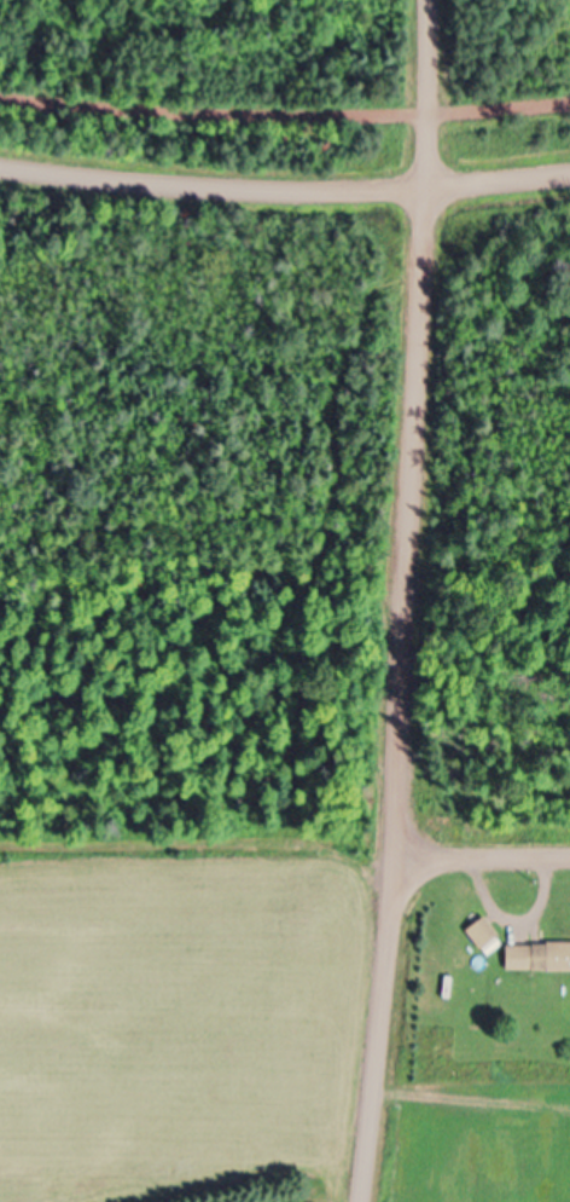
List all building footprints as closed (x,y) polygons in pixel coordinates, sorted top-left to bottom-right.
[(481,919),(498,938),(478,954),(463,936),(481,919)] [(541,946),(569,946),(569,971),(504,971),(504,949),(541,949),(541,946)]
